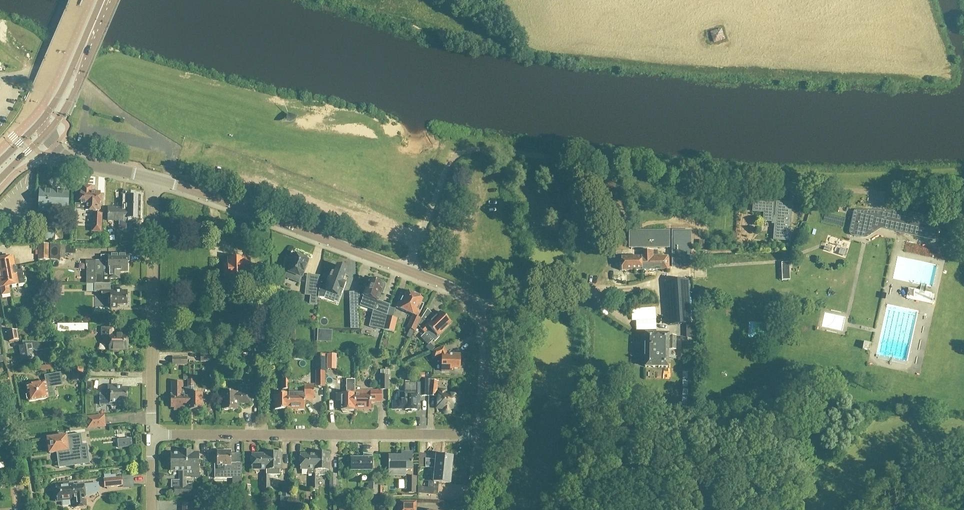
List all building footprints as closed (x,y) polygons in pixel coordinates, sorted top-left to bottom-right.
[(714,43),(725,39),(722,29),(711,32),(710,32),(714,44),(714,43)] [(1,202),(13,188),(8,184),(0,193),(0,201),(1,202)] [(83,191),(81,191),(80,204),(87,204),(86,210),(99,211),(99,206),(100,206),(101,192),(91,192),(91,186),(83,186),(83,191)] [(68,191),(40,190),(39,211),(67,212),(68,191)] [(127,197),(127,208),(108,208),(108,221),(120,221),(119,230),(127,230),(127,221),(127,219),(132,219),(132,229),(137,230),(138,219),(140,219),(141,197),(127,197)] [(776,203),(775,216),(773,215),(773,212),(774,201),(754,199),(753,211),(764,212),(764,221),(773,222),(772,223),(775,223),(773,239),(788,240),(791,204),(776,203)] [(866,232),(867,231),(867,229),(865,226),(866,222),(868,214),(855,211),(852,228),(851,229),(852,229),(852,230),(853,231),(854,232),(863,234),(864,234),(865,233),(866,233),(866,232)] [(103,213),(92,213),(92,232),(102,232),(103,213)] [(881,229),(935,241),(938,227),(932,226),(932,224),(921,221),(922,217),(904,213),(903,217),(891,215),(891,217),(883,216),(881,225),(881,229)] [(54,230),(38,229),(38,238),(54,239),(54,230)] [(669,231),(634,231),(628,231),(628,248),(669,248),(669,231)] [(676,240),(675,253),(686,253),(686,241),(676,240)] [(50,259),(50,244),(39,244),(37,260),(50,260),(50,259)] [(622,271),(670,270),(670,256),(658,256),(657,249),(640,249),(641,257),(622,258),(622,271)] [(129,255),(128,255),(128,254),(108,255),(108,256),(102,256),(102,261),(80,261),(80,271),(87,271),(87,284),(95,284),(95,292),(101,292),(101,297),(111,297),(111,308),(118,308),(118,307),(128,306),(128,293),(111,293),(111,279),(120,278),(120,271),(128,271),(128,262),(130,262),(129,255)] [(301,277),(302,277),(308,259),(294,254),(288,272),(286,277),(299,282),(301,277)] [(22,271),(18,271),(17,267),(15,267),(14,257),(5,259),(9,286),(11,294),(9,286),(18,285),(18,284),(24,283),(22,271)] [(0,259),(0,284),(2,296),(11,294),(9,286),(5,259),(0,259)] [(249,281),(249,260),(229,260),(229,265),(225,265),(225,277),(229,277),(229,282),(249,281)] [(790,263),(782,263),(782,277),(782,280),(790,280),(790,271),(790,263)] [(345,275),(347,269),(337,265),(334,272),(331,270),(324,287),(320,285),(317,298),(324,298),(327,292),(337,296),(340,289),(343,291),(349,277),(345,275)] [(370,326),(384,330),(389,308),(381,305),(382,303),(378,301),(381,292),(384,293),(385,289),(385,285),(382,281),(378,280),(377,282),(369,279),(363,296),(364,297),(362,303),(375,308),(374,310),(374,311),(370,326)] [(687,280),(666,281),(668,324),(689,323),(687,280)] [(318,287),(306,285),(305,294),(310,295),(317,296),(318,287)] [(922,291),(908,288),(906,298),(932,304),(934,293),(933,293),(922,291)] [(418,325),(418,326),(421,319),(418,317),(424,305),(420,303),(422,299),(408,292),(405,299),(403,298),(401,303),(398,302),(396,306),(414,315),(408,328),(411,329),(410,331),(407,337),(411,338),(414,331),(415,331),(418,325)] [(389,308),(384,330),(394,332),(398,319),(393,318),(396,309),(389,308)] [(428,325),(421,319),(418,326),(425,333),(426,333),(434,340),(451,323),(441,313),(428,325)] [(58,324),(58,332),(88,332),(88,324),(58,324)] [(102,327),(102,337),(104,337),(104,344),(110,344),(110,350),(128,350),(128,336),(114,335),(114,328),(102,327)] [(19,340),(17,330),(8,332),(10,341),(19,340)] [(668,368),(668,350),(676,350),(676,338),(669,338),(669,335),(646,334),(645,367),(668,368)] [(51,344),(42,344),(24,342),(24,346),(20,347),(22,360),(34,358),(32,349),(34,349),(34,350),(36,351),(52,348),(51,344)] [(863,344),(862,350),(869,352),(870,345),(863,344)] [(443,355),(442,371),(450,371),(450,369),(460,369),(460,355),(447,355),(444,347),(432,352),(435,359),(443,355)] [(327,354),(327,369),(337,369),(337,354),(327,354)] [(188,357),(173,357),(173,365),(187,365),(188,357)] [(316,357),(317,388),(324,388),(324,357),(316,357)] [(83,367),(72,367),(72,381),(83,381),(83,367)] [(389,390),(389,376),(385,376),(385,370),(381,370),(381,375),(380,390),(389,390)] [(55,385),(54,376),(48,378),(48,382),(27,386),(28,393),(26,395),(27,399),(29,401),(29,402),(49,398),(54,397),(52,385),(55,385)] [(429,396),(430,396),(430,380),(429,380),(429,379),(422,379),(422,396),(429,396)] [(188,380),(188,389),(188,407),(188,410),(201,410),(202,393),(194,393),(194,380),(188,380)] [(355,393),(355,391),(355,380),(347,380),(347,394),(336,394),(336,401),(341,401),(341,410),(342,410),(342,412),(347,412),(348,410),(355,410),(355,393)] [(441,391),(440,393),(438,393),(439,382),(430,380),(430,396),(438,397),(437,408),(443,409),(443,410),(444,411),(444,412),(445,413),(446,413),(447,413),(448,413),(449,413),(450,412),(451,411),(451,410),(458,410),(459,395),(445,394),(445,391),(441,391)] [(289,394),(290,394),(289,386),(289,381),(283,381),(283,394),(275,394),(275,410),(289,410),(289,394)] [(174,410),(181,410),(181,407),(188,407),(188,389),(182,389),(182,382),(172,382),(172,391),(174,391),(174,395),(171,395),(171,407),(174,407),(174,410)] [(406,410),(407,410),(408,412),(411,412),(412,410),(417,410),(418,400),(419,400),(420,384),(405,383),(405,396),(397,395),(397,401),(394,401),(394,408),(406,408),(406,410)] [(304,386),(289,386),(290,394),(289,394),(289,410),(289,408),(305,408),(305,398),(314,398),(314,384),(304,384),(304,386)] [(127,387),(121,387),(121,385),(108,385),(108,393),(100,394),(100,405),(111,404),(111,402),(116,402),(117,404),(123,404),(123,402),(127,402),(127,387)] [(379,391),(355,391),(355,393),(355,410),(355,409),(371,409),(371,402),(382,402),(382,393),(379,391)] [(222,393),(222,410),(238,410),(238,404),(250,404),(250,393),(222,393)] [(104,416),(87,417),(88,428),(105,427),(104,416)] [(47,440),(50,455),(60,453),(61,464),(83,461),(79,437),(67,439),(66,437),(47,440)] [(119,448),(132,447),(131,440),(118,441),(119,448)] [(171,454),(171,471),(180,471),(180,487),(175,487),(175,496),(186,496),(186,487),(186,477),(186,471),(185,452),(180,452),(180,454),(171,454)] [(194,452),(185,452),(186,471),(186,477),(187,477),(187,476),(192,476),(192,477),(200,477),(200,473),(199,473),(199,453),(194,453),(194,452)] [(214,464),(214,471),(214,478),(242,478),(242,463),(236,463),(236,464),(231,464),(231,452),(217,452),(217,464),(214,464)] [(281,454),(278,454),(277,453),(274,453),(273,454),(267,454),(267,469),(267,475),(263,475),(263,482),(270,482),(270,475),(281,475),(281,454)] [(312,475),(312,482),(318,482),(318,476),(325,476),(328,474),(328,469),(330,469),(330,454),(327,454),(326,453),(322,453),(321,454),(316,454),(316,475),(312,475)] [(363,459),(352,459),(352,471),(372,471),(372,455),(364,453),(363,459)] [(412,469),(412,462),(412,453),(401,453),(401,456),(389,456),(389,470),(398,470),(398,476),(406,476),(406,469),(412,469)] [(253,469),(267,469),(267,454),(267,455),(253,455),(253,457),(251,458),(251,461),(253,462),(253,469)] [(308,475),(312,475),(316,475),(316,454),(316,455),(301,455),(301,457),(300,458),(300,461),(301,462),(301,469),(308,469),(308,475)] [(426,460),(426,468),(435,469),(452,470),(453,457),(436,455),(436,461),(426,460)] [(420,487),(420,493),(433,495),(433,489),(438,489),(439,483),(451,484),(452,470),(435,469),(434,481),(431,481),(430,482),(429,488),(420,487)] [(337,474),(331,474),(331,488),(339,488),(339,476),(337,476),(337,474)] [(407,476),(406,493),(417,493),(417,477),(407,476)] [(123,477),(104,479),(105,488),(124,486),(123,477)] [(369,494),(378,495),(378,480),(369,480),(369,494)] [(56,486),(57,496),(55,496),(55,500),(57,500),(57,502),(63,501),(63,505),(70,504),(70,501),(75,501),(75,504),(75,508),(87,507),(86,500),(87,500),(87,497),(84,498),(84,497),(98,491),(97,483),(73,486),(73,484),(56,486)] [(282,497),(290,497),(291,484),(282,484),(282,497)]
